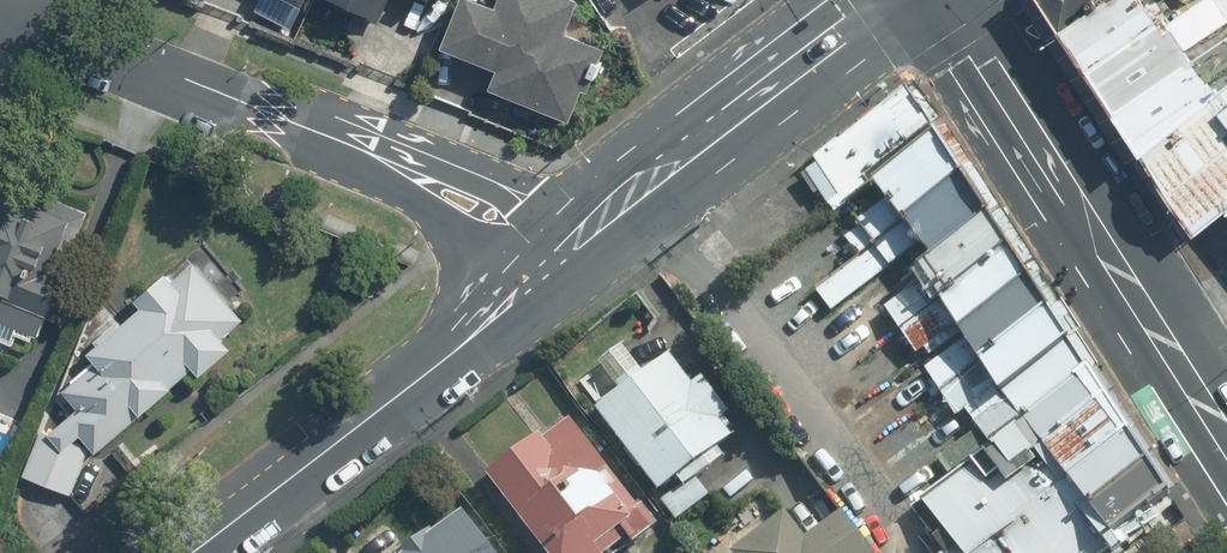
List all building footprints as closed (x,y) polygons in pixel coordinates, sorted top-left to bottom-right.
[(254,12),(289,31),(305,0),(260,0),(254,12)] [(376,24),(387,0),(324,0),(376,24)] [(438,51),(494,73),(486,92),(568,124),(580,93),(586,95),(604,51),(564,35),(577,3),(570,0),(497,0),(493,10),(468,0),(459,0),(438,51)] [(1181,47),(1226,21),(1226,0),(1043,0),(1037,4),(1143,153),(1211,96),(1181,47)] [(1196,230),(1226,206),(1226,205),(1226,83),(1211,96),(1143,153),(1196,230)] [(938,552),(1091,552),(1163,499),(904,91),(810,162),(857,225),(799,266),(834,311),(910,252),(920,281),(886,307),(990,450),(918,498),(954,540),(938,552)] [(94,207),(0,171),(0,337),(18,344),(26,325),(45,332),(94,207)] [(253,316),(199,256),(97,346),(105,355),(73,383),(84,406),(55,431),(69,446),(85,432),(102,450),(253,316)] [(605,409),(669,491),(741,436),(728,419),(736,413),(706,374),(698,381),(677,353),(605,409)] [(495,472),(556,552),(615,552),(637,537),(641,543),(666,524),(649,501),(645,504),(576,411),(495,472)] [(473,506),(413,552),(510,552),(473,506)] [(849,510),(815,536),(796,511),(743,551),(744,552),(882,552),(849,510)]
